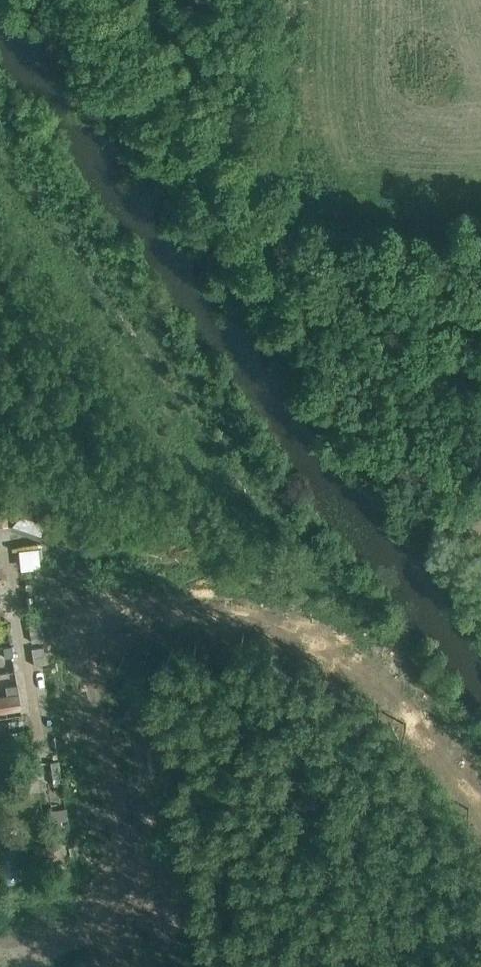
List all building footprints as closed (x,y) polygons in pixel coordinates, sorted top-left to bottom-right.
[(19,684),(7,686),(8,695),(20,693),(19,684)] [(0,697),(0,711),(20,708),(18,694),(0,697)]
